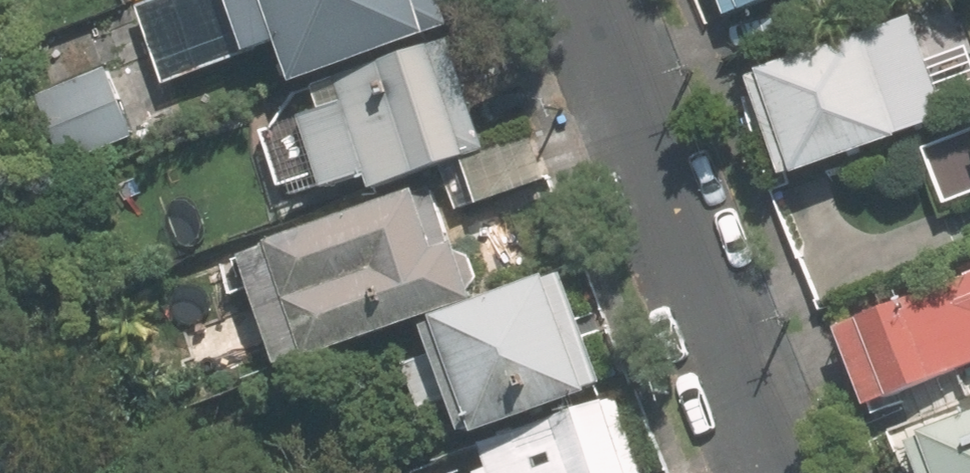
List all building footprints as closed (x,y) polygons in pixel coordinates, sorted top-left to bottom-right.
[(133,5),(169,87),(207,70),(213,68),(183,0),(144,0),(133,5)] [(260,51),(287,39),(303,78),(435,24),(425,0),(239,0),(260,51)] [(731,13),(770,0),(727,0),(731,13)] [(921,14),(754,71),(790,177),(957,120),(921,14)] [(378,190),(491,151),(451,37),(321,83),(329,107),(287,122),(313,195),(373,174),(378,190)] [(102,67),(30,98),(61,171),(133,139),(102,67)] [(931,149),(955,206),(969,200),(969,133),(931,149)] [(429,226),(416,189),(289,234),(296,254),(257,268),(292,367),(434,317),(467,306),(463,294),(489,285),(475,245),(459,251),(448,219),(429,226)] [(564,272),(435,320),(436,324),(480,442),(470,446),(479,472),(636,472),(620,426),(621,426),(565,276),(564,272)] [(842,321),(874,404),(969,368),(969,272),(842,321)] [(918,434),(933,472),(969,472),(969,414),(918,434)]
